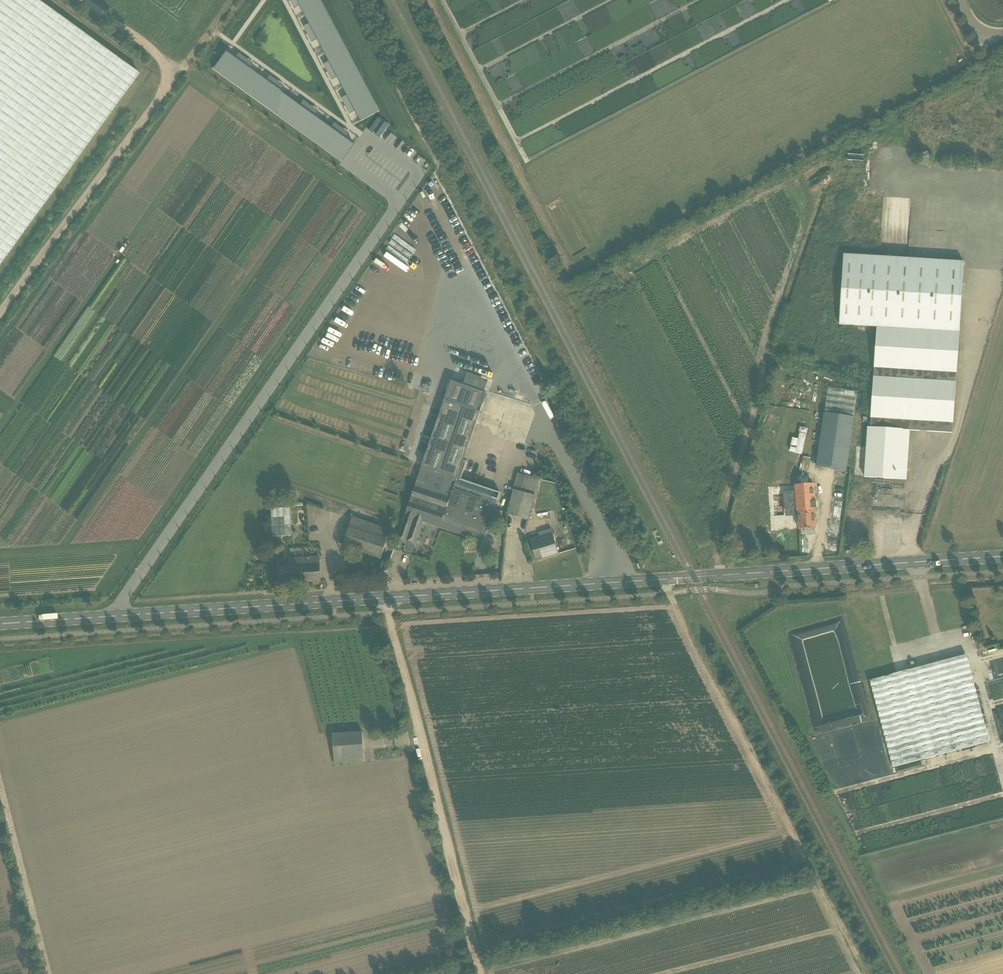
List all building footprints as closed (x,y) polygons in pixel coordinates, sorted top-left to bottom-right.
[(139,78),(33,0),(0,0),(0,266),(139,78)] [(304,14),(323,5),(320,0),(297,0),(304,14)] [(323,5),(304,14),(313,31),(332,22),(323,5)] [(332,22),(313,31),(322,48),(341,39),(332,22)] [(341,39),(322,48),(324,52),(343,43),(341,39)] [(343,43),(324,52),(333,69),(351,59),(343,43)] [(225,52),(213,69),(229,81),(242,64),(225,52)] [(351,59),(333,69),(342,86),(360,76),(351,59)] [(242,64),(229,81),(244,92),(257,75),(242,64)] [(257,75),(244,92),(260,104),(272,87),(257,75)] [(360,76),(342,86),(351,103),(369,93),(360,76)] [(272,87),(260,104),(276,115),(288,98),(272,87)] [(369,93),(351,103),(360,121),(378,111),(369,93)] [(288,98),(276,115),(279,117),(292,100),(288,98)] [(292,100),(279,117),(294,128),(307,111),(292,100)] [(307,111),(294,128),(310,140),(322,123),(307,111)] [(322,123),(310,140),(326,151),(338,134),(322,123)] [(338,134),(326,151),(342,163),(354,146),(338,134)] [(953,433),(959,332),(964,262),(844,255),(839,325),(877,327),(871,427),(867,427),(864,477),(907,480),(910,430),(953,433)] [(482,541),(486,531),(498,494),(456,479),(486,393),(452,381),(406,515),(424,521),(482,541)] [(845,475),(853,422),(823,418),(815,470),(845,475)] [(790,450),(802,453),(806,434),(800,432),(798,439),(793,437),(790,450)] [(507,514),(529,520),(540,479),(519,474),(507,514)] [(799,529),(815,528),(812,484),(796,485),(799,529)] [(291,507),(271,507),(271,536),(292,536),(291,507)] [(415,545),(424,521),(406,515),(397,541),(406,544),(407,542),(415,545)] [(381,559),(384,549),(391,530),(372,524),(369,531),(350,524),(343,546),(381,559)] [(546,558),(559,554),(553,535),(540,539),(539,536),(529,539),(531,545),(536,558),(545,555),(546,558)] [(273,549),(275,545),(273,541),(269,540),(266,541),(264,545),(266,549),(269,550),(273,549)] [(470,552),(479,551),(478,544),(469,545),(470,552)] [(279,567),(280,583),(321,581),(319,557),(290,559),(291,566),(279,567)] [(870,680),(893,767),(989,741),(966,655),(870,680)] [(363,732),(333,734),(335,764),(365,762),(363,732)]
